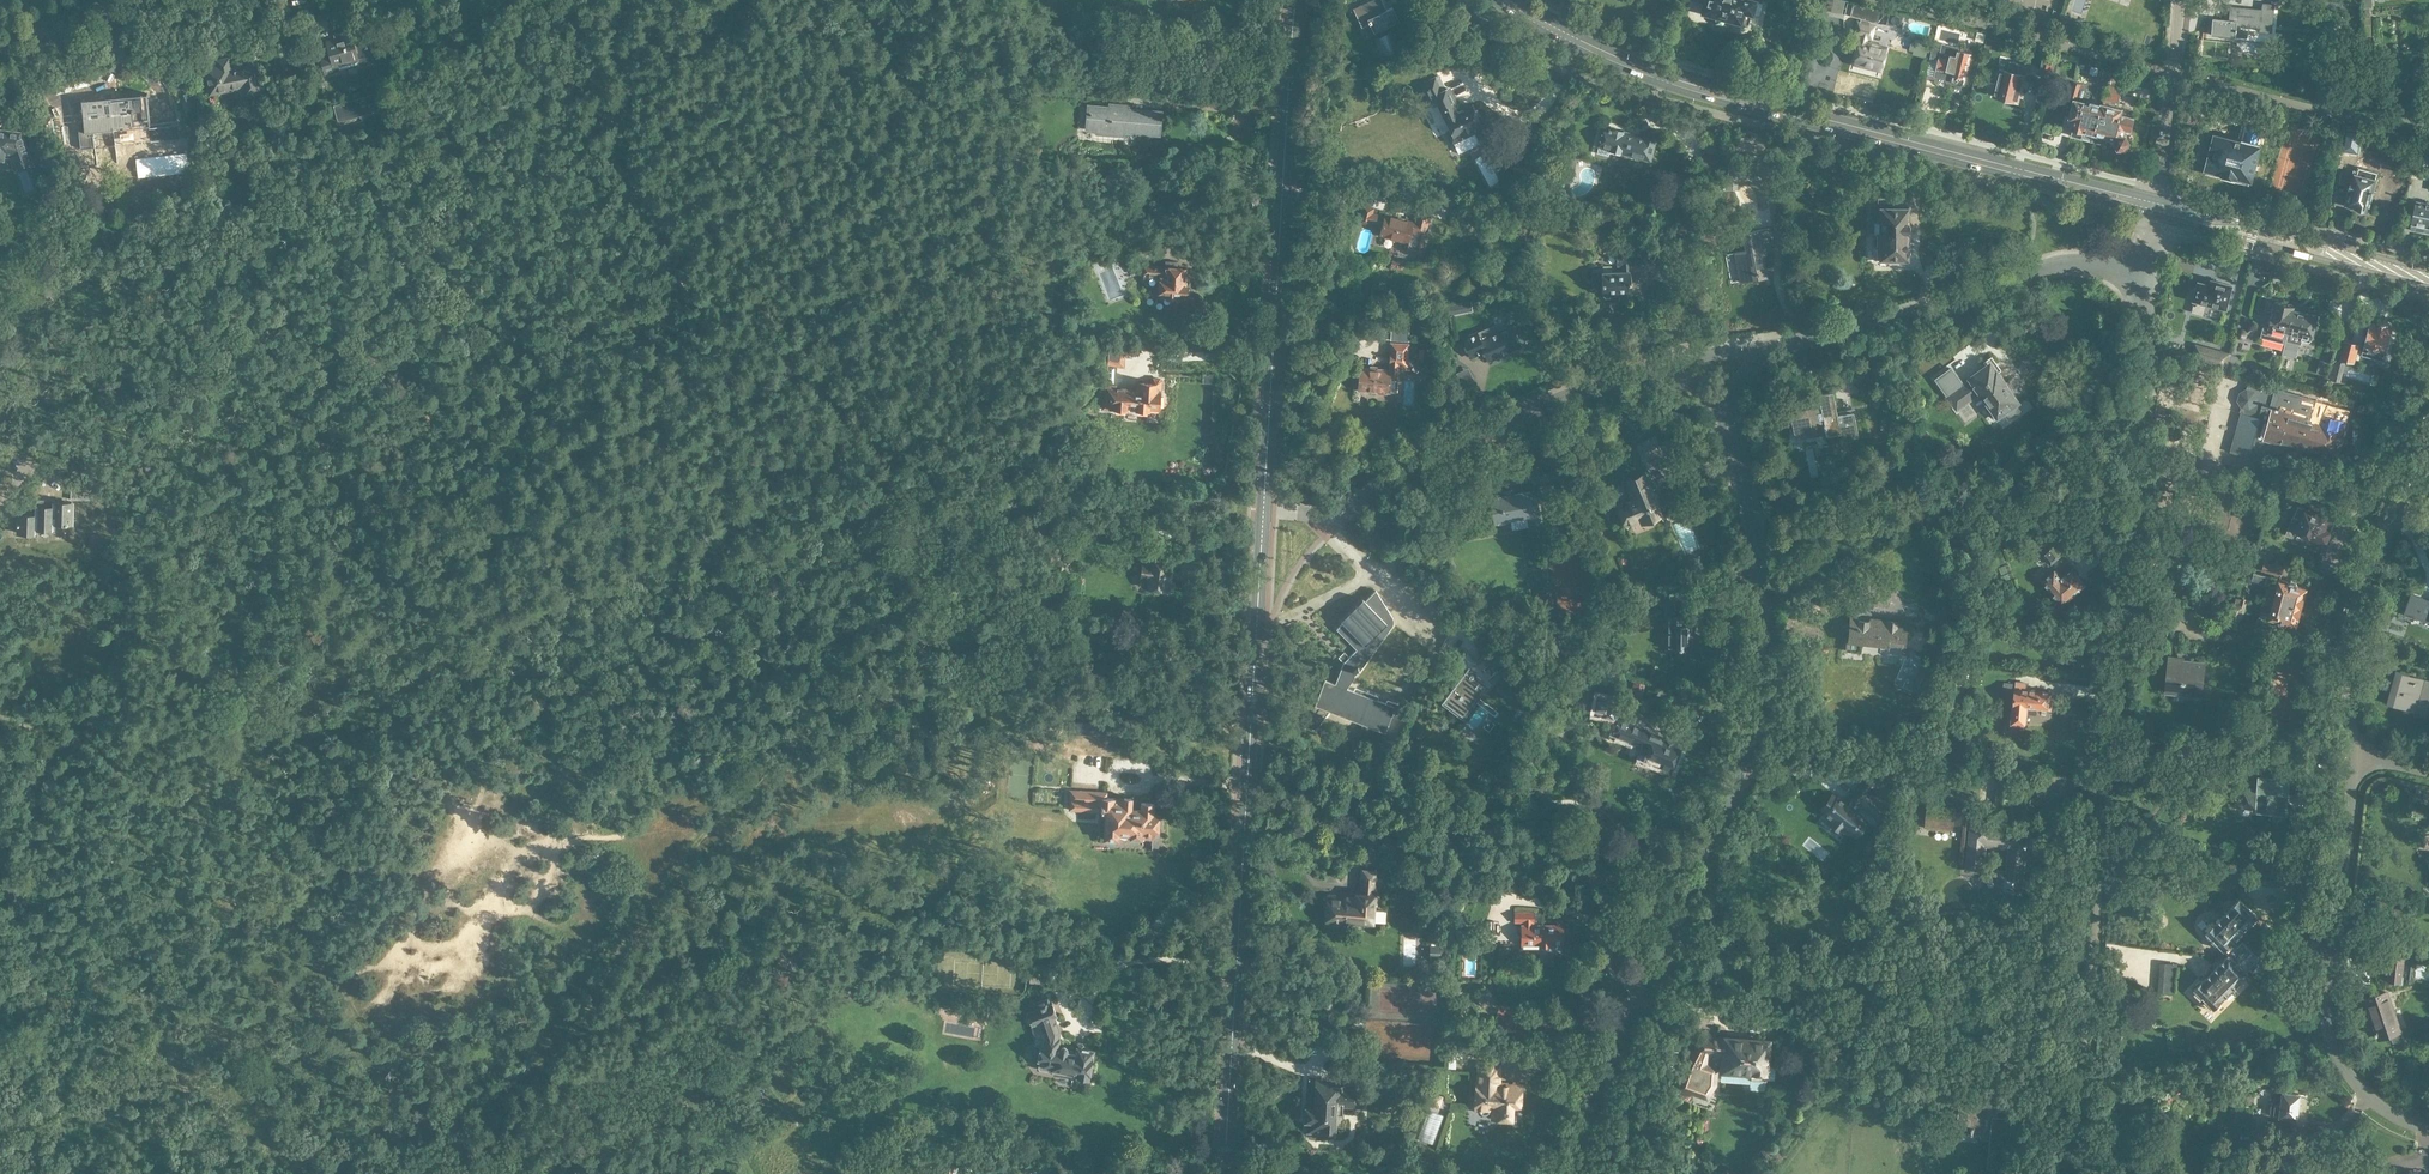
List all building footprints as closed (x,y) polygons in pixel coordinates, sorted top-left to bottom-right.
[(247,9),(259,4),(258,0),(245,0),(244,0),(247,9)] [(1362,27),(1369,23),(1373,33),(1399,21),(1392,6),(1387,10),(1383,0),(1364,0),(1359,2),(1360,4),(1353,8),(1362,27)] [(1740,22),(1740,20),(1746,22),(1749,13),(1751,14),(1752,13),(1759,15),(1762,3),(1750,0),(1706,0),(1702,12),(1740,22)] [(1860,36),(1854,61),(1883,68),(1887,50),(1863,45),(1865,37),(1870,39),(1873,25),(1866,24),(1867,21),(1875,23),(1875,22),(1874,22),(1877,10),(1881,11),(1881,10),(1847,2),(1847,3),(1852,4),(1849,16),(1848,15),(1847,16),(1860,19),(1859,22),(1856,21),(1853,34),(1860,36)] [(2262,9),(2231,5),(2229,19),(2213,17),(2212,34),(2236,36),(2237,25),(2261,27),(2260,31),(2272,32),(2275,3),(2263,2),(2262,9)] [(1899,15),(1885,16),(1885,35),(1900,34),(1899,15)] [(364,34),(354,36),(353,30),(335,35),(336,40),(327,42),(331,57),(321,60),(325,75),(339,71),(337,64),(358,59),(359,64),(371,61),(364,34)] [(1930,41),(1912,36),(1909,49),(1914,50),(1913,54),(1925,57),(1930,41)] [(1985,46),(1999,49),(2001,40),(1988,36),(1985,46)] [(1953,75),(1952,80),(1953,83),(1961,85),(1963,83),(1965,77),(1966,78),(1972,53),(1959,50),(1959,47),(1942,43),(1934,41),(1927,73),(1940,76),(1945,77),(1946,70),(1952,71),(1951,74),(1953,75)] [(2038,74),(2050,76),(2055,59),(2043,56),(2038,74)] [(2026,75),(2022,74),(2025,65),(2020,64),(2020,63),(2010,60),(2008,70),(2000,68),(1996,83),(1991,82),(1988,83),(1987,90),(1988,92),(1994,94),(1993,96),(2012,101),(2019,102),(2026,75)] [(209,89),(219,87),(220,92),(242,87),(244,96),(263,93),(257,64),(231,70),(230,64),(205,68),(209,89)] [(1429,98),(1426,100),(1429,106),(1432,104),(1432,105),(1437,103),(1450,130),(1446,132),(1452,143),(1481,128),(1487,139),(1495,135),(1487,117),(1482,119),(1481,116),(1480,117),(1476,108),(1474,109),(1472,104),(1470,104),(1469,103),(1457,109),(1447,88),(1446,89),(1438,74),(1421,82),(1429,98)] [(2071,134),(2093,140),(2102,105),(2092,103),(2092,104),(2087,103),(2090,94),(2086,93),(2088,87),(2081,85),(2081,83),(2074,81),(2069,95),(2070,96),(2069,101),(2075,103),(2071,117),(2076,118),(2071,134)] [(2104,99),(2117,103),(2121,88),(2107,85),(2104,99)] [(199,106),(192,90),(183,94),(190,109),(199,106)] [(146,93),(76,102),(79,133),(151,125),(146,93)] [(376,94),(336,105),(341,121),(381,110),(376,94)] [(2206,106),(2213,108),(2216,96),(2210,94),(2206,106)] [(1098,129),(1098,133),(1123,136),(1123,131),(1156,133),(1158,113),(1125,111),(1125,106),(1109,104),(1109,109),(1089,108),(1088,128),(1098,129)] [(2103,104),(2102,105),(2093,140),(2106,143),(2108,135),(2117,138),(2116,140),(2119,146),(2126,146),(2129,140),(2126,134),(2123,134),(2125,127),(2131,128),(2133,117),(2120,114),(2122,109),(2103,104)] [(2215,134),(2206,167),(2236,175),(2234,181),(2235,181),(2235,180),(2249,184),(2250,179),(2251,179),(2260,143),(2259,143),(2264,125),(2247,121),(2242,141),(2215,134)] [(1633,147),(1651,152),(1656,135),(1645,132),(1644,138),(1602,127),(1596,152),(1608,155),(1610,149),(1631,155),(1633,147)] [(2,159),(2,156),(9,157),(10,158),(11,160),(13,164),(27,159),(28,160),(29,159),(30,162),(31,161),(21,136),(9,135),(9,131),(0,130),(0,159),(2,159)] [(2344,132),(2342,143),(2358,146),(2360,134),(2344,132)] [(1704,149),(1717,153),(1719,144),(1706,141),(1704,149)] [(2354,172),(2346,204),(2356,207),(2355,208),(2356,208),(2355,209),(2367,212),(2367,211),(2368,211),(2378,172),(2369,169),(2371,161),(2367,160),(2366,162),(2362,161),(2359,163),(2356,172),(2354,172)] [(2428,232),(2428,203),(2416,201),(2410,229),(2428,232)] [(1379,236),(1390,238),(1401,241),(1401,242),(1405,243),(1403,250),(1421,254),(1431,215),(1416,211),(1414,220),(1384,213),(1384,215),(1374,212),(1375,208),(1363,205),(1358,222),(1370,226),(1371,223),(1382,226),(1379,236)] [(1876,235),(1907,235),(1907,207),(1877,207),(1877,221),(1873,221),(1873,233),(1876,233),(1876,235)] [(1936,218),(1922,218),(1922,234),(1936,234),(1936,218)] [(1769,227),(1742,232),(1746,250),(1735,252),(1740,282),(1765,277),(1760,249),(1773,247),(1769,227)] [(1922,234),(1922,250),(1936,250),(1936,234),(1922,234)] [(1907,235),(1876,235),(1876,247),(1873,247),(1873,259),(1907,259),(1907,235)] [(1684,257),(1679,244),(1668,249),(1673,261),(1684,257)] [(1591,269),(1591,272),(1591,282),(1592,282),(1592,283),(1601,283),(1602,294),(1630,292),(1629,264),(1643,264),(1642,251),(1620,252),(1620,264),(1622,264),(1622,271),(1602,272),(1602,268),(1591,269)] [(1164,267),(1152,266),(1152,259),(1144,259),(1143,265),(1142,265),(1142,275),(1153,276),(1153,285),(1158,285),(1158,296),(1171,296),(1171,299),(1173,299),(1174,301),(1179,300),(1179,299),(1181,299),(1182,297),(1184,297),(1185,268),(1175,267),(1175,261),(1165,261),(1164,267)] [(2225,308),(2232,285),(2211,279),(2210,284),(2198,281),(2193,299),(2225,308)] [(2261,336),(2285,343),(2295,306),(2275,301),(2268,326),(2264,325),(2261,336)] [(1473,312),(1471,303),(1445,307),(1447,318),(1473,312)] [(2295,306),(2285,343),(2282,354),(2296,357),(2300,343),(2297,342),(2299,336),(2302,336),(2301,339),(2309,342),(2312,339),(2318,315),(2295,309),(2296,306),(2295,306)] [(2372,357),(2385,360),(2393,327),(2388,326),(2389,323),(2378,320),(2377,323),(2370,322),(2364,346),(2374,348),(2372,357)] [(1516,334),(1513,326),(1512,325),(1495,332),(1492,325),(1477,332),(1477,331),(1461,337),(1470,358),(1483,353),(1487,362),(1499,357),(1500,359),(1508,355),(1507,353),(1521,347),(1517,338),(1519,337),(1517,334),(1516,334)] [(1357,390),(1356,390),(1356,391),(1376,392),(1376,393),(1387,394),(1387,393),(1390,393),(1390,392),(1390,391),(1397,392),(1397,380),(1399,380),(1400,366),(1408,367),(1409,343),(1407,343),(1408,335),(1393,334),(1393,342),(1390,342),(1388,370),(1358,369),(1357,390)] [(2340,360),(2354,363),(2359,344),(2345,340),(2340,360)] [(1124,348),(1108,347),(1107,365),(1116,365),(1123,366),(1124,348)] [(2231,353),(2227,365),(2240,369),(2241,363),(2237,356),(2231,354),(2231,353)] [(1988,406),(1987,406),(1994,417),(2018,400),(2005,383),(2006,382),(1998,371),(2002,369),(1992,355),(1984,360),(1987,364),(1967,377),(1974,387),(1970,389),(1974,395),(1978,393),(1988,406)] [(1101,410),(1114,411),(1114,410),(1127,411),(1128,407),(1137,408),(1137,411),(1148,412),(1148,408),(1159,409),(1160,391),(1159,391),(1159,383),(1138,382),(1138,390),(1116,389),(1116,386),(1115,386),(1116,365),(1107,365),(1106,384),(1103,384),(1101,410)] [(1456,373),(1459,387),(1474,381),(1468,367),(1456,373)] [(1203,372),(1202,382),(1216,382),(1216,373),(1203,372)] [(2239,457),(2251,460),(2257,436),(2337,457),(2346,424),(2322,417),(2320,423),(2311,421),(2317,400),(2250,381),(2248,388),(2240,392),(2238,400),(2242,407),(2244,408),(2242,414),(2212,405),(2198,454),(2237,465),(2239,457)] [(1840,434),(1831,392),(1818,394),(1820,406),(1791,412),(1797,439),(1824,433),(1825,435),(1826,434),(1826,437),(1840,434)] [(2424,411),(2404,405),(2401,414),(2422,420),(2424,411)] [(1661,449),(1653,435),(1635,444),(1643,459),(1661,449)] [(1661,515),(1644,473),(1625,481),(1632,498),(1618,505),(1625,524),(1641,518),(1642,522),(1661,515)] [(2303,499),(2318,504),(2323,486),(2308,482),(2308,481),(2300,478),(2296,494),(2303,496),(2303,499)] [(71,498),(92,498),(92,483),(72,483),(71,498)] [(1526,526),(1525,516),(1526,516),(1529,531),(1545,528),(1542,513),(1538,513),(1534,490),(1512,494),(1511,490),(1501,492),(1502,496),(1489,499),(1493,522),(1497,521),(1497,525),(1505,523),(1505,520),(1510,519),(1512,529),(1526,526)] [(18,533),(36,533),(36,530),(54,530),(54,523),(71,523),(71,502),(53,502),(53,507),(36,507),(36,515),(19,515),(18,533)] [(2286,534),(2293,537),(2296,529),(2305,533),(2304,536),(2315,540),(2316,537),(2326,542),(2335,522),(2328,520),(2329,518),(2328,515),(2319,511),(2318,512),(2304,506),(2303,507),(2298,505),(2286,534)] [(2040,553),(2051,565),(2061,556),(2045,538),(2035,546),(2041,553),(2040,553)] [(2253,557),(2268,562),(2270,554),(2263,551),(2265,544),(2258,542),(2253,557)] [(1148,588),(1173,592),(1174,581),(1169,580),(1172,567),(1168,566),(1169,563),(1159,562),(1161,548),(1146,546),(1144,564),(1142,564),(1140,575),(1150,577),(1148,588)] [(2161,553),(2153,551),(2152,556),(2150,556),(2148,563),(2149,564),(2148,569),(2156,571),(2161,553)] [(2262,570),(2281,576),(2284,567),(2264,561),(2262,570)] [(2049,588),(2048,588),(2062,604),(2086,584),(2072,568),(2061,577),(2055,570),(2042,580),(2049,588)] [(2266,599),(2301,608),(2307,588),(2298,586),(2297,582),(2291,581),(2288,582),(2254,572),(2251,581),(2269,586),(2266,599)] [(1666,603),(1665,615),(1664,615),(1664,625),(1667,625),(1666,649),(1692,649),(1692,625),(1684,625),(1684,616),(1674,615),(1675,604),(1676,604),(1676,588),(1658,587),(1658,603),(1666,603)] [(1652,597),(1650,588),(1629,592),(1631,601),(1652,597)] [(1377,697),(1376,696),(1357,689),(1356,689),(1355,688),(1354,689),(1353,690),(1353,691),(1346,688),(1391,626),(1392,625),(1393,620),(1391,615),(1376,589),(1373,592),(1365,600),(1362,597),(1340,619),(1342,622),(1336,628),(1356,648),(1349,656),(1344,651),(1338,657),(1343,662),(1335,683),(1325,680),(1315,705),(1385,733),(1385,732),(1392,714),(1394,714),(1397,714),(1397,713),(1399,707),(1399,706),(1399,705),(1398,704),(1389,701),(1388,701),(1387,701),(1386,702),(1385,704),(1377,700),(1378,698),(1377,697)] [(2411,593),(2405,612),(2428,620),(2428,599),(2411,593)] [(2229,614),(2242,618),(2248,599),(2241,598),(2241,599),(2236,597),(2235,602),(2232,601),(2229,614)] [(2301,608),(2266,599),(2263,608),(2270,610),(2268,617),(2259,615),(2257,621),(2269,624),(2270,619),(2278,621),(2280,623),(2286,625),(2290,624),(2297,626),(2301,608)] [(2186,621),(2203,627),(2207,616),(2190,610),(2186,621)] [(1850,617),(1848,640),(1846,640),(1845,651),(1851,652),(1860,648),(1860,642),(1863,642),(1863,643),(1882,645),(1882,644),(1885,644),(1885,645),(1903,647),(1905,637),(1904,637),(1905,623),(1878,620),(1876,622),(1858,620),(1856,617),(1850,617)] [(1441,702),(1463,719),(1490,683),(1487,679),(1498,671),(1485,654),(1474,662),(1465,650),(1454,663),(1465,671),(1441,702)] [(2165,692),(2202,696),(2205,662),(2183,660),(2183,657),(2169,656),(2165,692)] [(2426,717),(2428,706),(2428,691),(2417,688),(2419,678),(2396,671),(2387,703),(2416,711),(2415,714),(2426,717)] [(1629,695),(1640,699),(1645,684),(1634,680),(1629,695)] [(2028,707),(2051,709),(2052,692),(2026,689),(2027,683),(2016,682),(2012,722),(2027,723),(2028,707)] [(1503,686),(1499,692),(1505,697),(1509,690),(1503,686)] [(1609,734),(1631,744),(1627,753),(1628,755),(1629,757),(1631,758),(1634,758),(1636,757),(1636,756),(1645,759),(1647,754),(1660,760),(1658,766),(1671,771),(1682,745),(1675,742),(1675,740),(1666,737),(1665,737),(1639,727),(1617,718),(1621,699),(1599,694),(1595,711),(1602,713),(1611,716),(1609,720),(1608,725),(1608,730),(1609,734)] [(2250,804),(2256,804),(2255,813),(2287,816),(2291,779),(2258,775),(2257,790),(2245,789),(2250,804)] [(1864,779),(1850,796),(1852,798),(1847,804),(1837,796),(1836,798),(1832,795),(1830,798),(1827,796),(1822,803),(1824,805),(1822,809),(1825,811),(1824,813),(1831,819),(1829,821),(1840,830),(1842,827),(1849,833),(1851,832),(1854,834),(1864,821),(1861,818),(1862,817),(1856,812),(1861,805),(1879,819),(1889,806),(1874,794),(1878,790),(1864,779)] [(1999,794),(2020,797),(2022,783),(2000,781),(1999,794)] [(1105,812),(1104,819),(1106,819),(1105,836),(1118,837),(1119,832),(1131,833),(1131,836),(1141,837),(1141,832),(1156,832),(1158,814),(1154,814),(1154,802),(1142,802),(1141,810),(1131,809),(1132,797),(1124,797),(1124,799),(1107,798),(1107,791),(1069,789),(1068,810),(1105,812)] [(1925,826),(1953,829),(1956,806),(1927,804),(1925,826)] [(1972,819),(1967,868),(1982,869),(1984,844),(2010,847),(2008,871),(2000,871),(1997,895),(2021,897),(2025,856),(2033,857),(2036,833),(1995,830),(1996,821),(1972,819)] [(2239,863),(2227,862),(2226,871),(2239,872),(2239,863)] [(1382,922),(1383,910),(1374,909),(1377,871),(1363,870),(1361,893),(1356,893),(1355,897),(1329,895),(1327,925),(1345,926),(1346,920),(1373,922),(1373,921),(1382,922)] [(2258,915),(2240,897),(2206,930),(2229,953),(2242,940),(2236,935),(2258,915)] [(2379,909),(2394,911),(2395,900),(2381,898),(2379,909)] [(1551,944),(1563,944),(1563,926),(1533,925),(1533,922),(1535,922),(1535,912),(1515,913),(1515,922),(1523,922),(1523,925),(1521,925),(1521,944),(1540,944),(1540,946),(1550,946),(1551,944)] [(2197,982),(2214,1001),(2250,968),(2252,970),(2259,964),(2256,961),(2259,958),(2242,940),(2229,953),(2197,982)] [(2395,957),(2391,956),(2388,981),(2393,981),(2393,983),(2402,984),(2403,976),(2402,976),(2404,958),(2399,957),(2399,956),(2396,956),(2395,957)] [(2157,991),(2175,992),(2177,963),(2160,962),(2157,991)] [(1475,994),(1481,1002),(1492,994),(1485,986),(1475,994)] [(2365,999),(2379,1039),(2401,1031),(2387,991),(2365,999)] [(1044,1052),(1038,1051),(1037,1052),(1036,1058),(1037,1059),(1041,1060),(1039,1061),(1038,1067),(1039,1069),(1063,1074),(1064,1072),(1076,1074),(1076,1076),(1088,1078),(1094,1050),(1082,1048),(1083,1044),(1077,1043),(1075,1051),(1068,1050),(1068,1049),(1068,1047),(1066,1045),(1065,1045),(1064,1045),(1062,1045),(1061,1046),(1060,1047),(1059,1049),(1057,1048),(1061,1024),(1058,1023),(1049,1000),(1033,1006),(1043,1035),(1043,1036),(1047,1037),(1044,1052)] [(1309,1026),(1320,1027),(1321,1018),(1309,1017),(1309,1026)] [(1481,1044),(1481,1035),(1464,1035),(1464,1044),(1481,1044)] [(1696,1035),(1695,1050),(1689,1049),(1675,1089),(1692,1095),(1692,1094),(1707,1099),(1716,1085),(1717,1072),(1720,1072),(1720,1074),(1724,1074),(1725,1073),(1750,1074),(1750,1086),(1765,1086),(1765,1078),(1773,1078),(1774,1066),(1766,1066),(1768,1042),(1754,1042),(1754,1039),(1696,1035)] [(1670,1059),(1678,1059),(1678,1051),(1670,1050),(1670,1059)] [(946,1063),(953,1077),(961,1074),(955,1059),(946,1063)] [(1669,1069),(1677,1070),(1677,1062),(1669,1061),(1669,1069)] [(1493,1119),(1516,1120),(1517,1097),(1520,1097),(1519,1098),(1520,1098),(1521,1086),(1497,1085),(1498,1065),(1479,1064),(1478,1084),(1476,1084),(1475,1096),(1479,1096),(1478,1109),(1479,1111),(1480,1112),(1483,1114),(1485,1114),(1487,1113),(1489,1112),(1490,1110),(1490,1108),(1493,1109),(1493,1119)] [(1343,1105),(1360,1106),(1361,1090),(1342,1089),(1342,1087),(1329,1086),(1329,1080),(1317,1080),(1316,1108),(1306,1107),(1305,1120),(1308,1120),(1308,1131),(1323,1132),(1323,1133),(1325,1135),(1332,1135),(1334,1132),(1335,1114),(1342,1115),(1343,1105)] [(2274,1114),(2297,1117),(2300,1093),(2277,1090),(2274,1114)] [(1429,1092),(1425,1104),(1438,1108),(1442,1096),(1429,1092)]
